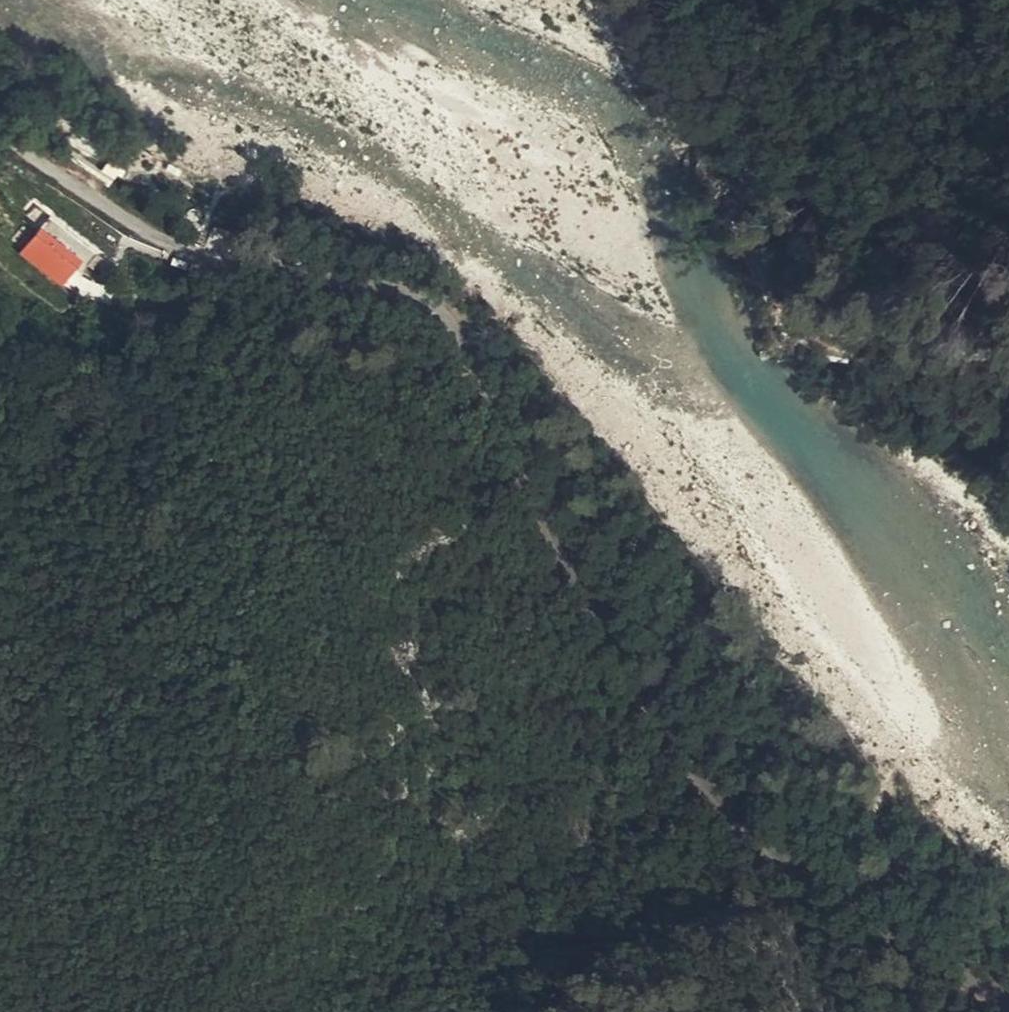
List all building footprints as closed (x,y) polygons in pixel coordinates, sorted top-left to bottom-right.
[(78,262),(86,268),(100,249),(37,199),(22,220),(37,232),(78,262)] [(63,283),(78,262),(37,232),(22,252),(63,283)]
